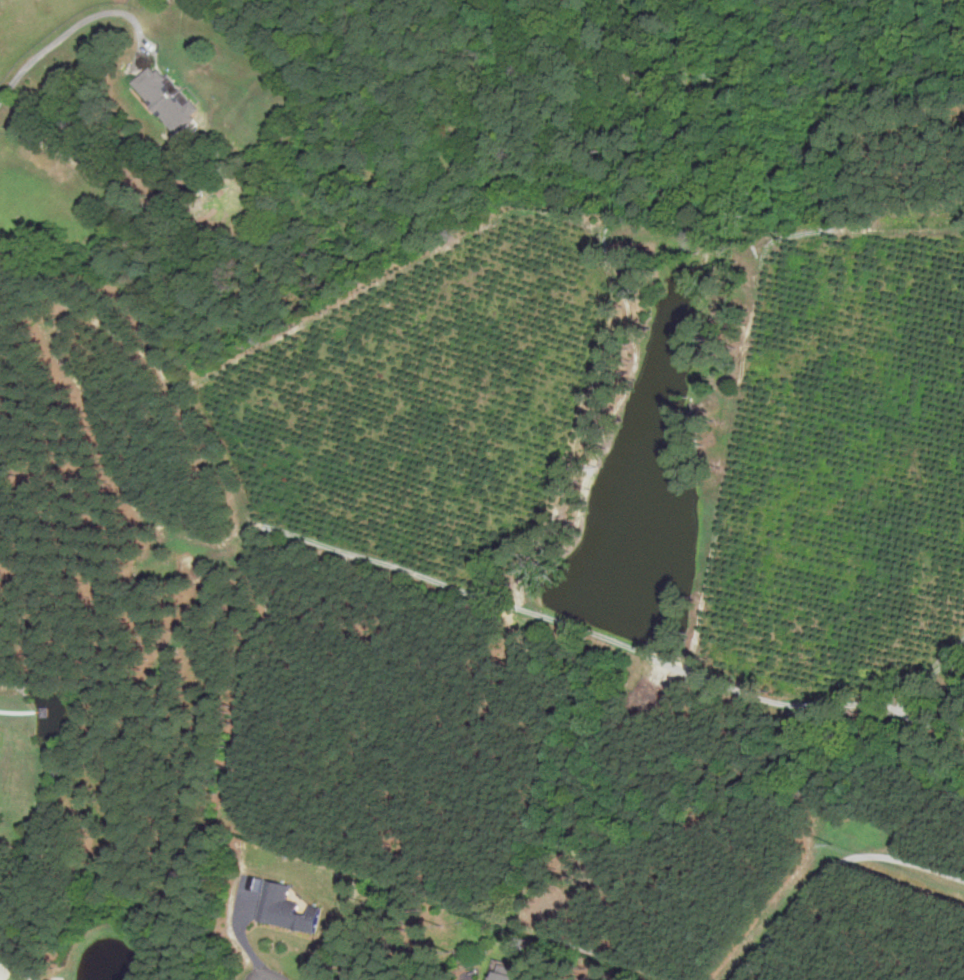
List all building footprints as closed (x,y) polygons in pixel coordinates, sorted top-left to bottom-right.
[(176,134),(201,113),(189,99),(184,104),(153,68),(134,84),(176,134)] [(287,900),(289,885),(265,881),(258,922),(315,933),(320,906),(287,900)] [(515,972),(490,972),(490,979),(515,979),(515,972)]
